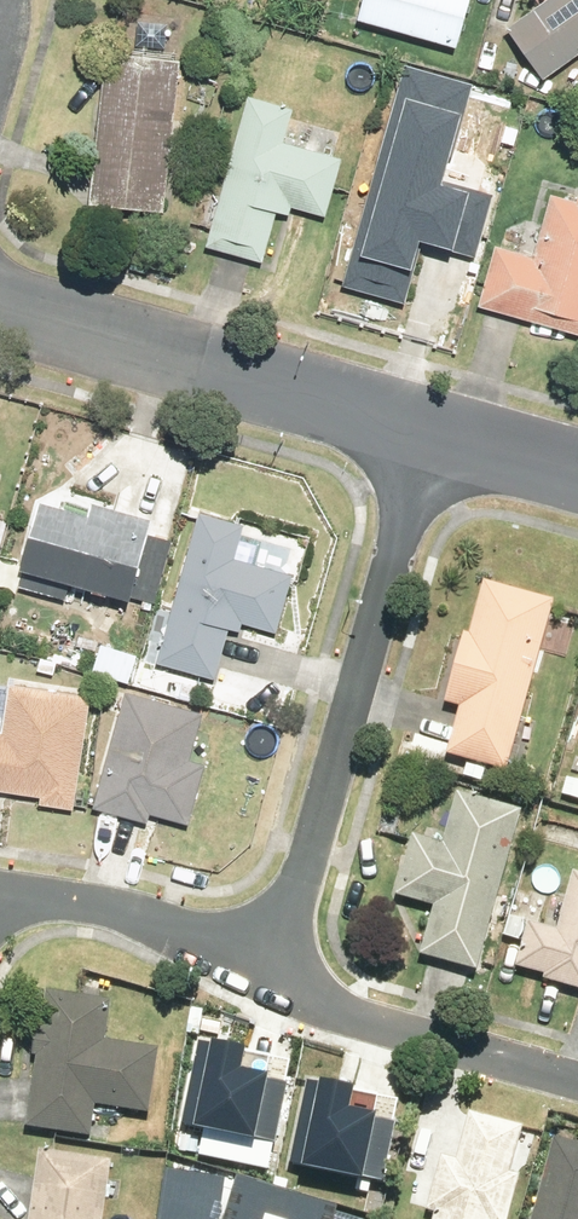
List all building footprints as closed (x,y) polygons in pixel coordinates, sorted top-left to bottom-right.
[(364,20),(463,46),(475,0),(369,0),(364,20)] [(512,30),(553,82),(577,63),(577,0),(551,0),(512,30)] [(183,61),(108,54),(93,207),(169,214),(183,61)] [(475,87),(405,69),(347,288),(410,304),(426,242),(481,257),(498,194),(450,182),(475,87)] [(330,216),(347,157),(289,140),(298,108),(252,95),(209,247),(266,263),(281,212),(293,215),(296,206),(330,216)] [(577,192),(575,201),(553,195),(537,256),(499,246),(482,309),(577,334),(577,193),(577,192)] [(155,529),(159,511),(99,495),(95,509),(44,496),(26,563),(161,600),(179,536),(155,529)] [(285,568),(292,545),(244,532),(248,520),(204,508),(162,657),(219,673),(232,626),(245,630),(247,620),(281,629),(297,571),(285,568)] [(558,598),(487,579),(473,630),(467,628),(448,700),(464,704),(451,753),(512,770),(558,598)] [(83,805),(92,692),(10,685),(6,726),(0,725),(0,786),(46,790),(45,802),(83,805)] [(206,709),(128,687),(96,805),(152,820),(155,810),(193,821),(209,762),(193,757),(206,709)] [(529,807),(460,788),(445,842),(415,834),(399,893),(439,904),(425,954),(484,970),(529,807)] [(576,870),(560,926),(534,919),(520,969),(577,985),(577,871),(576,870)] [(42,1057),(32,1124),(95,1133),(99,1103),(153,1111),(162,1046),(109,1038),(115,997),(51,988),(46,1025),(40,1024),(36,1056),(42,1057)] [(196,1036),(178,1122),(272,1141),(284,1083),(240,1074),(245,1046),(196,1036)] [(351,1090),(305,1081),(287,1167),(384,1187),(399,1117),(348,1106),(351,1090)] [(527,1173),(517,1170),(530,1124),(473,1109),(461,1156),(445,1152),(430,1209),(439,1211),(437,1218),(515,1218),(527,1173)] [(559,1132),(535,1218),(577,1218),(577,1138),(559,1132)] [(43,1147),(34,1218),(105,1218),(113,1156),(43,1147)] [(228,1176),(167,1171),(163,1218),(224,1218),(228,1176)] [(344,1204),(244,1175),(231,1218),(340,1218),(344,1204)]
